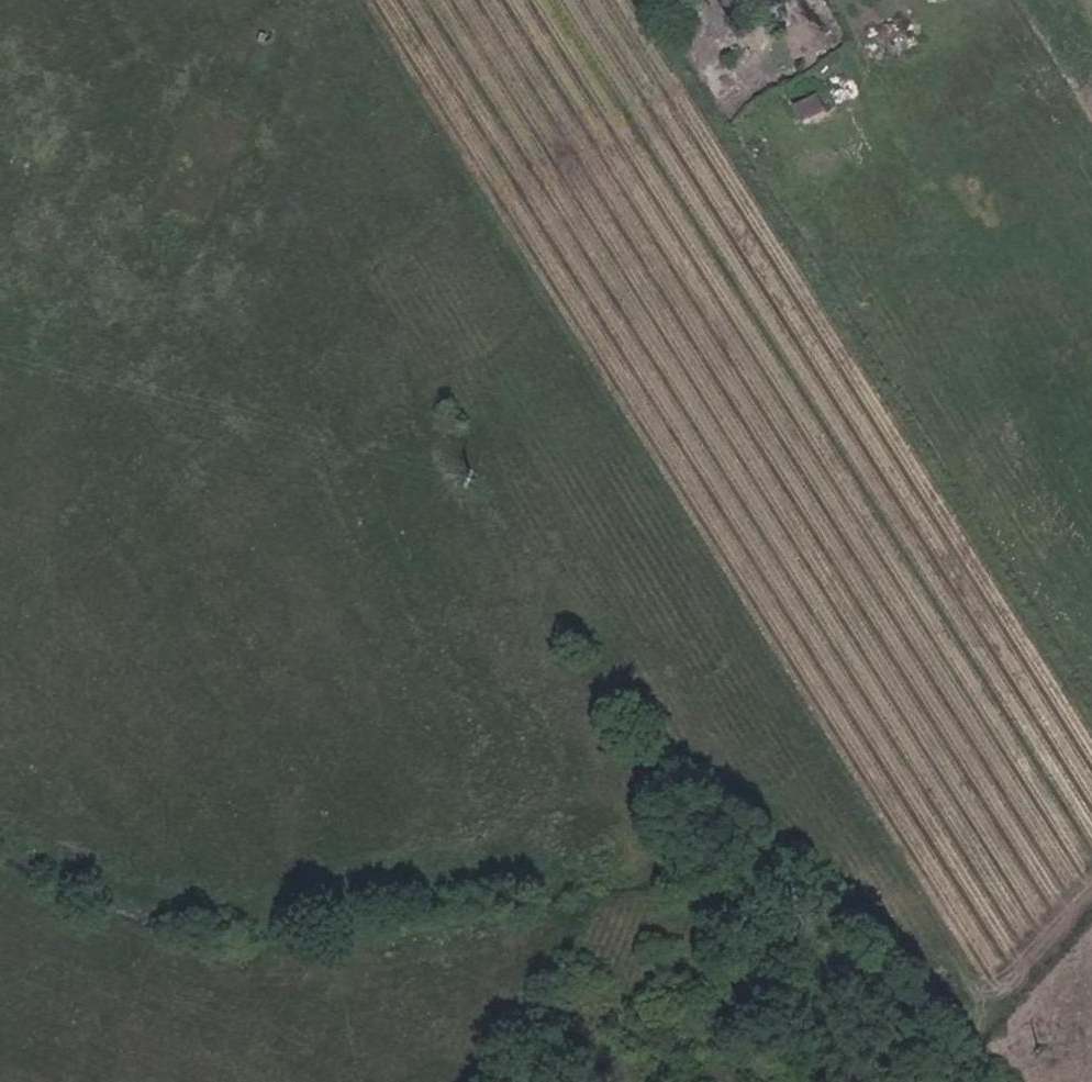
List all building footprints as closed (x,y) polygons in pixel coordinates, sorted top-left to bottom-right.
[(731,50),(698,0),(666,0),(707,64),(731,50)]
